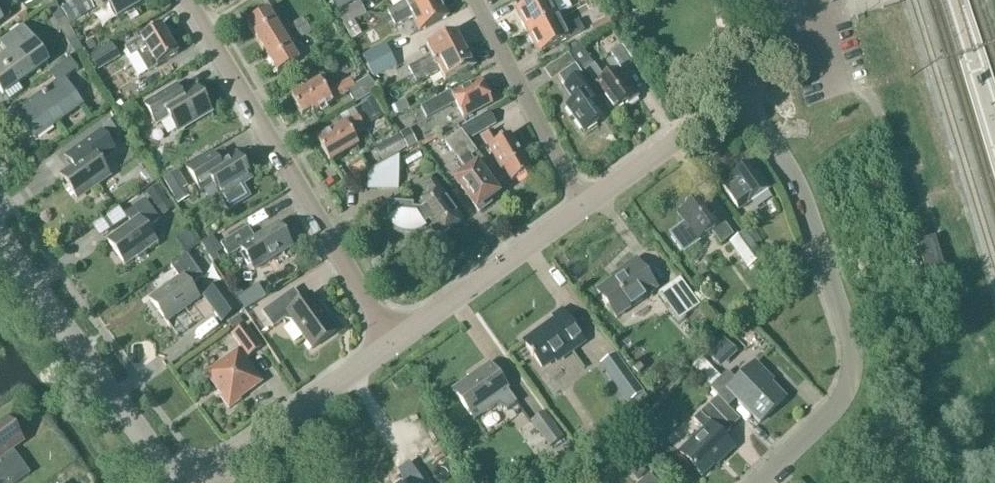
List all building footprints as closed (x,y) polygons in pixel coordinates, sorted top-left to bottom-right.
[(94,11),(88,0),(78,0),(60,11),(69,26),(94,11)] [(146,3),(144,0),(100,0),(97,2),(103,12),(110,8),(117,21),(146,3)] [(335,11),(357,0),(329,0),(335,11)] [(431,0),(402,0),(405,4),(387,13),(391,21),(431,0)] [(391,21),(394,28),(412,19),(419,32),(447,18),(446,16),(446,13),(443,7),(440,6),(437,0),(431,0),(391,21)] [(558,18),(551,5),(560,0),(537,0),(515,11),(521,22),(521,25),(523,29),(525,30),(527,34),(558,18)] [(55,3),(47,8),(56,24),(64,19),(55,3)] [(351,41),(362,36),(354,20),(366,15),(361,3),(338,13),(344,25),(351,41)] [(10,18),(0,4),(0,25),(10,18)] [(263,53),(289,37),(285,30),(280,33),(268,13),(247,25),(263,53)] [(558,18),(527,34),(529,37),(528,40),(531,45),(533,45),(538,56),(583,33),(577,23),(564,30),(558,18)] [(608,19),(589,29),(594,38),(613,28),(608,19)] [(303,20),(292,26),(296,34),(307,27),(303,20)] [(307,27),(296,34),(301,41),(311,35),(307,27)] [(48,63),(22,28),(0,44),(8,55),(0,60),(0,92),(2,96),(48,63)] [(161,28),(125,50),(130,59),(137,55),(148,73),(177,56),(161,28)] [(412,77),(464,51),(460,44),(462,42),(459,36),(456,35),(455,32),(426,47),(431,57),(408,69),(412,77)] [(277,76),(298,63),(289,48),(294,45),(289,37),(263,53),(277,76)] [(96,72),(119,59),(110,44),(88,57),(96,72)] [(631,63),(620,45),(611,50),(622,68),(631,63)] [(368,68),(391,57),(385,46),(363,58),(368,68)] [(575,66),(581,76),(585,73),(613,113),(626,104),(628,106),(636,100),(616,71),(603,80),(579,47),(567,56),(574,66),(575,66)] [(464,51),(412,77),(416,84),(438,72),(444,83),(473,68),(472,66),(473,63),(470,58),(467,57),(464,51)] [(391,57),(368,68),(373,79),(396,67),(391,57)] [(34,140),(56,125),(54,122),(80,104),(63,81),(77,71),(69,60),(49,75),(57,85),(16,114),(34,140)] [(581,76),(575,66),(574,66),(557,78),(565,88),(563,90),(573,103),(566,108),(584,134),(605,119),(587,93),(591,90),(581,76)] [(327,94),(315,76),(300,85),(305,92),(291,100),(302,117),(311,112),(313,115),(332,103),(331,103),(347,93),(354,104),(376,91),(368,79),(354,87),(350,81),(327,94)] [(491,99),(488,93),(485,92),(480,83),(452,97),(450,94),(420,109),(426,120),(456,105),(463,119),(491,104),(490,102),(491,99)] [(182,98),(176,87),(144,106),(156,126),(168,118),(176,133),(211,112),(197,89),(182,98)] [(390,118),(409,109),(403,98),(385,107),(390,118)] [(470,140),(496,126),(489,113),(463,127),(470,140)] [(329,163),(358,146),(351,134),(363,127),(357,117),(316,141),(329,163)] [(473,161),(479,157),(461,132),(445,144),(455,159),(456,158),(468,174),(457,183),(479,213),(499,199),(473,161)] [(498,143),(492,132),(483,137),(489,148),(488,149),(501,171),(504,170),(512,184),(530,174),(509,137),(498,143)] [(76,199),(109,176),(99,163),(114,152),(101,134),(80,149),(88,159),(61,178),(76,199)] [(382,162),(405,149),(398,136),(375,149),(382,162)] [(399,192),(400,155),(373,169),(368,171),(367,191),(399,192)] [(219,167),(213,156),(188,171),(199,191),(211,183),(220,198),(251,179),(237,157),(219,167)] [(769,191),(750,164),(747,166),(744,165),(739,168),(739,172),(730,178),(732,182),(722,189),(738,212),(769,191)] [(162,180),(177,206),(189,199),(183,191),(188,188),(187,186),(178,171),(162,180)] [(461,223),(446,201),(447,200),(432,179),(422,186),(431,198),(417,209),(420,213),(412,213),(413,209),(387,206),(387,211),(387,214),(388,217),(389,219),(391,221),(389,223),(392,226),(395,229),(399,231),(403,233),(407,233),(412,233),(416,233),(420,231),(424,229),(423,228),(428,224),(439,239),(461,223)] [(720,227),(700,199),(691,206),(690,204),(679,211),(681,213),(678,215),(679,217),(664,228),(683,254),(712,233),(721,245),(732,237),(723,225),(720,227)] [(156,243),(147,230),(159,221),(145,201),(125,216),(132,225),(107,242),(124,266),(125,265),(124,264),(133,258),(134,260),(139,261),(146,256),(147,251),(145,250),(155,243),(155,244),(156,243)] [(292,248),(278,225),(254,239),(247,229),(220,245),(228,258),(241,251),(253,271),(292,248)] [(747,269),(762,259),(744,234),(730,244),(747,269)] [(927,277),(944,271),(936,240),(919,246),(927,277)] [(167,324),(200,300),(191,287),(203,278),(187,256),(171,268),(179,279),(150,300),(167,324)] [(616,320),(657,291),(635,260),(610,278),(612,280),(596,292),(616,320)] [(678,322),(687,315),(699,307),(679,279),(667,288),(658,295),(678,322)] [(221,324),(242,310),(223,283),(202,298),(221,324)] [(302,302),(294,290),(261,313),(273,330),(284,322),(292,323),(312,351),(337,332),(311,295),(302,302)] [(556,363),(584,342),(562,312),(552,319),(554,322),(524,344),(541,368),(554,360),(556,363)] [(238,318),(228,325),(233,331),(243,324),(238,318)] [(228,410),(240,402),(239,400),(261,384),(244,361),(260,349),(245,328),(232,337),(241,349),(205,375),(222,398),(220,399),(228,410)] [(627,405),(643,394),(615,354),(599,365),(627,405)] [(785,400),(765,380),(768,378),(755,364),(736,382),(727,373),(710,390),(728,408),(736,400),(759,424),(785,400)] [(506,411),(516,404),(507,391),(489,365),(452,391),(474,422),(497,405),(500,410),(506,411)] [(723,460),(733,449),(722,437),(729,430),(707,407),(699,416),(710,427),(680,455),(701,477),(721,458),(723,460)] [(549,449),(562,439),(544,413),(531,423),(549,449)] [(8,452),(23,442),(7,421),(0,426),(0,482),(18,482),(30,475),(16,455),(12,458),(8,452)] [(407,464),(397,471),(402,482),(421,482),(407,464)]
